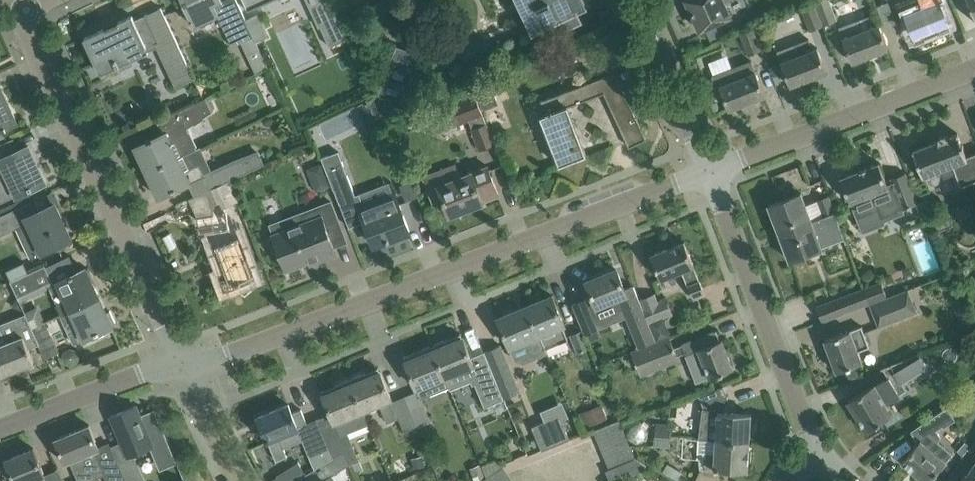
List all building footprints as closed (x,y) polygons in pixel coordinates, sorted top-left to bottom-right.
[(186,5),(183,6),(188,15),(191,14),(196,25),(218,15),(223,23),(233,46),(242,42),(256,73),(269,67),(257,41),(254,36),(247,19),(244,13),(237,0),(184,0),(186,5)] [(248,11),(266,2),(271,0),(243,0),(248,11)] [(330,46),(347,38),(330,0),(309,0),(330,46)] [(540,4),(534,7),(534,9),(529,12),(537,29),(553,21),(559,34),(583,23),(573,0),(538,0),(540,4)] [(701,29),(730,16),(723,1),(725,0),(687,0),(700,30),(701,29)] [(824,25),(838,20),(831,0),(819,0),(815,1),(816,4),(824,25)] [(896,4),(903,22),(907,20),(914,37),(950,23),(941,0),(905,0),(896,4)] [(889,1),(878,5),(883,20),(894,16),(889,1)] [(824,25),(816,4),(804,9),(812,30),(824,25)] [(133,16),(85,38),(99,68),(100,67),(102,73),(117,66),(122,70),(135,64),(134,51),(157,40),(178,84),(176,85),(177,86),(195,78),(162,7),(145,15),(147,18),(136,23),(133,16)] [(258,14),(247,19),(254,36),(257,41),(268,36),(258,14)] [(852,62),(889,48),(879,24),(875,25),(871,16),(839,28),(852,62)] [(738,33),(747,56),(764,49),(755,26),(738,33)] [(827,72),(818,48),(818,47),(813,49),(809,39),(778,51),(782,62),(791,85),(827,72)] [(729,109),(766,95),(756,71),(752,73),(750,67),(754,65),(752,61),(712,76),(717,88),(720,86),(729,109)] [(414,70),(392,62),(380,93),(411,105),(417,90),(423,74),(414,70)] [(604,93),(630,147),(647,139),(616,72),(537,103),(559,165),(587,154),(568,107),(604,93)] [(491,84),(476,90),(483,110),(499,104),(491,84)] [(2,128),(3,131),(8,128),(7,128),(16,124),(15,122),(17,121),(1,86),(0,86),(0,129),(2,128)] [(389,98),(380,94),(378,99),(384,111),(389,98)] [(494,145),(475,94),(438,108),(446,128),(469,120),(480,150),(494,145)] [(148,172),(194,150),(193,150),(197,148),(188,128),(213,111),(207,97),(158,120),(158,121),(159,121),(165,132),(136,146),(148,172)] [(941,169),(945,178),(956,173),(961,187),(974,181),(974,183),(974,153),(967,156),(964,147),(963,144),(962,144),(958,133),(948,137),(945,134),(939,136),(939,140),(913,150),(923,176),(941,169)] [(46,182),(29,145),(19,150),(13,138),(0,144),(0,203),(46,182)] [(194,150),(148,172),(159,197),(191,182),(205,175),(194,150)] [(220,185),(229,181),(229,180),(265,163),(259,150),(234,159),(213,169),(214,171),(220,185)] [(339,151),(322,157),(328,171),(326,172),(333,189),(339,204),(340,204),(349,227),(363,222),(366,231),(368,230),(374,244),(387,239),(388,241),(390,240),(389,238),(410,230),(396,193),(364,205),(360,194),(356,195),(344,165),(339,151)] [(879,163),(841,177),(850,201),(857,218),(880,209),(883,216),(902,209),(902,210),(917,204),(906,172),(886,180),(879,163)] [(321,188),(330,185),(322,164),(313,167),(310,174),(315,186),(321,188)] [(456,164),(424,177),(434,204),(444,200),(450,215),(454,214),(455,218),(468,213),(466,209),(484,202),(483,200),(499,194),(488,166),(461,177),(456,164)] [(205,175),(191,182),(197,195),(212,187),(213,189),(220,185),(214,171),(205,175)] [(197,195),(192,197),(192,199),(201,218),(200,218),(202,235),(211,233),(217,247),(217,248),(226,271),(221,273),(226,286),(237,282),(237,284),(242,283),(241,280),(253,276),(247,260),(252,258),(244,237),(235,241),(231,231),(232,231),(229,213),(228,213),(226,207),(225,207),(238,200),(229,181),(220,185),(213,189),(212,187),(197,195)] [(779,233),(812,220),(802,192),(769,205),(779,233)] [(826,219),(837,215),(830,196),(819,200),(824,216),(826,219)] [(72,238),(56,203),(39,211),(34,199),(0,215),(0,235),(17,228),(31,257),(72,238)] [(344,235),(332,201),(301,213),(304,222),(273,234),(274,236),(269,238),(274,253),(279,251),(287,270),(336,251),(332,240),(344,235)] [(806,254),(807,257),(823,252),(822,248),(823,248),(818,236),(841,228),(837,215),(826,219),(824,216),(812,220),(779,233),(790,260),(806,254)] [(682,270),(694,299),(706,294),(685,241),(652,255),(661,278),(682,270)] [(24,264),(12,270),(16,278),(28,272),(24,264)] [(20,299),(53,283),(45,267),(12,283),(20,299)] [(86,268),(57,281),(66,300),(57,304),(62,315),(71,311),(100,298),(86,268)] [(617,269),(587,281),(593,296),(588,298),(600,328),(620,320),(620,321),(633,316),(625,295),(627,294),(617,269)] [(865,288),(817,306),(823,321),(871,304),(888,297),(882,282),(865,288)] [(888,297),(871,304),(879,326),(917,312),(908,289),(888,297)] [(650,324),(673,315),(666,297),(661,299),(662,299),(659,301),(655,293),(640,299),(650,324)] [(528,306),(547,352),(548,352),(546,349),(568,339),(562,325),(565,324),(553,295),(528,306)] [(71,311),(62,315),(75,343),(86,338),(88,341),(98,336),(97,333),(113,326),(112,324),(116,322),(111,310),(107,312),(100,298),(71,311)] [(573,304),(585,335),(600,328),(588,298),(573,304)] [(532,359),(547,352),(528,306),(498,318),(512,350),(526,345),(532,359)] [(3,374),(34,362),(29,348),(40,344),(33,329),(26,314),(0,323),(0,328),(4,336),(0,338),(0,367),(3,374)] [(47,357),(58,351),(45,323),(33,329),(40,344),(47,357)] [(825,339),(837,371),(863,361),(859,351),(870,347),(862,326),(851,330),(825,339)] [(582,330),(571,334),(578,353),(589,349),(582,330)] [(670,336),(632,351),(640,373),(659,366),(658,363),(676,356),(677,359),(679,359),(677,355),(686,352),(697,382),(701,380),(710,377),(733,368),(722,339),(721,340),(717,330),(701,336),(682,344),(683,345),(675,348),(670,336)] [(485,351),(471,357),(463,337),(450,343),(448,339),(433,345),(451,389),(452,389),(451,386),(472,377),(475,384),(477,383),(482,395),(480,396),(485,407),(505,399),(485,351)] [(445,375),(451,389),(433,345),(418,351),(419,355),(406,361),(417,387),(445,375)] [(505,399),(520,393),(501,345),(485,351),(505,399)] [(848,400),(866,430),(883,420),(883,421),(892,416),(883,401),(887,399),(888,400),(902,391),(896,381),(900,379),(902,382),(927,366),(919,353),(881,368),(882,369),(883,369),(888,376),(877,383),(879,386),(876,388),(874,385),(848,400)] [(418,427),(405,396),(394,401),(392,397),(381,371),(368,377),(366,372),(350,379),(369,424),(364,410),(380,404),(387,422),(399,418),(405,432),(418,427)] [(317,419),(333,454),(342,447),(352,463),(353,462),(360,459),(355,448),(354,449),(347,433),(369,424),(350,379),(335,385),(337,389),(324,395),(331,413),(317,419)] [(703,406),(699,439),(750,442),(751,414),(723,412),(725,400),(729,398),(724,386),(701,395),(700,395),(701,399),(703,406)] [(418,427),(431,421),(419,391),(405,396),(418,427)] [(177,461),(151,399),(111,416),(128,456),(152,446),(161,468),(177,461)] [(333,454),(317,419),(308,423),(302,409),(293,413),(289,404),(258,417),(277,460),(288,456),(284,445),(304,437),(316,466),(333,454)] [(601,405),(581,413),(586,427),(607,419),(601,405)] [(948,406),(911,430),(919,442),(902,461),(926,480),(929,480),(939,469),(940,470),(947,462),(946,461),(953,453),(938,441),(942,437),(937,429),(943,425),(944,427),(956,419),(948,406)] [(566,417),(551,412),(544,415),(546,420),(532,426),(543,450),(570,439),(564,424),(568,423),(566,417)] [(599,443),(625,432),(620,420),(594,430),(599,443)] [(670,435),(671,424),(657,423),(656,433),(670,435)] [(99,446),(90,425),(56,439),(66,463),(70,461),(79,480),(87,480),(104,474),(107,480),(127,480),(118,461),(102,467),(95,450),(100,449),(99,446)] [(604,456),(630,445),(625,432),(599,443),(604,456)] [(656,433),(655,445),(670,446),(670,435),(656,433)] [(695,480),(723,480),(721,480),(719,468),(748,470),(750,442),(699,439),(698,454),(705,455),(706,469),(701,470),(695,480)] [(610,469),(636,457),(630,445),(604,456),(610,469)] [(326,480),(352,463),(342,447),(333,454),(316,466),(306,474),(311,480),(327,480),(326,480)] [(44,475),(45,474),(34,448),(6,459),(15,480),(47,480),(44,475)] [(118,461),(127,480),(146,480),(134,453),(133,454),(128,456),(118,461)] [(423,455),(412,457),(414,468),(425,466),(423,455)] [(610,480),(615,480),(650,466),(636,457),(610,469),(607,470),(610,480)] [(360,459),(353,462),(354,463),(357,470),(363,468),(361,462),(360,459)] [(502,467),(498,459),(483,466),(488,477),(497,471),(502,467)] [(277,474),(278,476),(281,480),(296,480),(306,474),(299,461),(277,474)] [(968,474),(966,473),(966,474),(965,473),(960,480),(974,480),(974,463),(968,474)] [(511,478),(503,467),(502,467),(497,471),(488,477),(482,480),(506,480),(511,478)]
